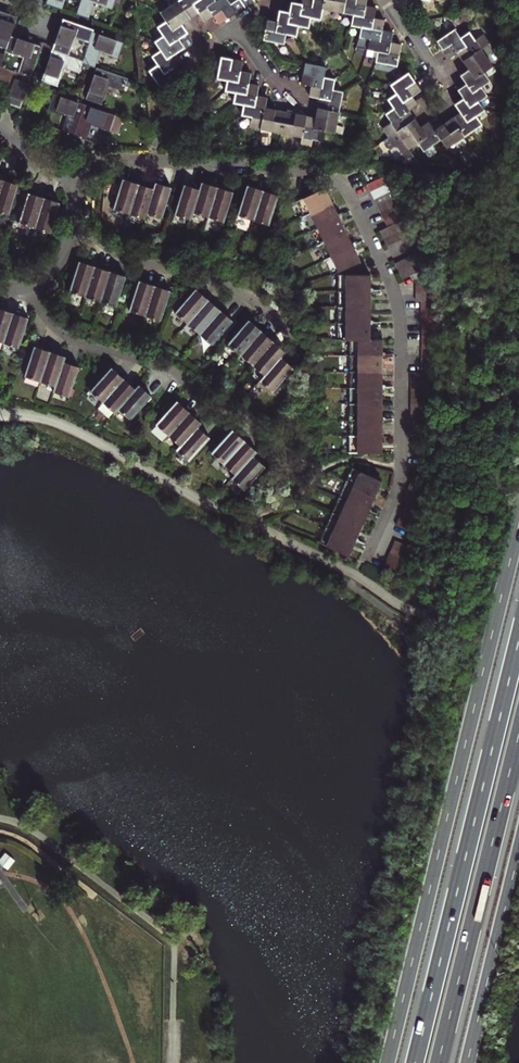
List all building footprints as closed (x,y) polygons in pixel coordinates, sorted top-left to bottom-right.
[(77,12),(88,16),(94,0),(81,0),(77,12)] [(231,0),(174,0),(161,9),(166,17),(158,23),(164,32),(155,38),(161,47),(152,52),(158,62),(150,67),(161,85),(169,79),(179,73),(173,64),(178,61),(182,58),(176,50),(180,48),(184,45),(178,35),(183,33),(187,30),(181,20),(185,18),(194,11),(198,9),(204,18),(209,15),(214,12),(220,21),(227,16),(237,9),(231,0)] [(237,9),(246,3),(250,0),(231,0),(237,9)] [(323,5),(353,11),(351,21),(361,23),(372,25),(374,15),(376,4),(371,3),(366,3),(366,0),(302,0),(302,1),(298,0),(292,0),(290,9),(284,8),(280,7),(278,18),(276,28),(286,30),(296,32),(298,22),(309,24),(311,13),(321,15),(323,5)] [(0,7),(0,42),(7,45),(11,32),(18,13),(0,7)] [(361,23),(360,34),(370,36),(380,38),(382,27),(384,17),(380,16),(374,15),(372,25),(361,23)] [(64,16),(53,46),(84,57),(93,29),(95,26),(64,16)] [(271,17),(267,16),(263,36),(284,40),(286,30),(276,28),(278,18),(271,17)] [(457,49),(466,43),(460,34),(454,25),(442,34),(436,38),(448,55),(457,49)] [(388,28),(382,27),(380,38),(370,36),(368,46),(378,48),(376,58),(397,62),(401,42),(398,41),(390,40),(392,29),(388,28)] [(460,34),(466,43),(457,49),(463,58),(481,46),(490,39),(484,31),(475,37),(469,28),(460,34)] [(124,40),(93,29),(84,57),(83,60),(95,64),(100,49),(118,55),(124,40)] [(42,43),(11,32),(7,45),(1,63),(31,74),(42,43)] [(84,57),(53,46),(42,78),(57,83),(63,64),(79,69),(83,60),(84,57)] [(481,46),(463,58),(469,66),(474,75),(484,68),(492,63),(481,46)] [(238,79),(240,68),(242,58),(233,56),(221,54),(218,75),(227,77),(238,79)] [(326,63),(306,59),(302,80),(307,81),(311,82),(322,84),(324,73),(326,63)] [(0,65),(0,76),(12,81),(5,100),(21,105),(31,74),(1,63),(0,65)] [(128,75),(97,65),(86,96),(102,101),(108,83),(124,88),(128,75)] [(469,66),(460,72),(466,81),(473,89),(481,84),(490,78),(484,68),(474,75),(469,66)] [(301,133),(305,112),(296,110),(277,107),(265,104),(267,95),(262,94),(257,93),(259,82),(254,82),(248,81),(250,70),(245,69),(240,68),(238,79),(227,77),(226,87),(236,89),(234,99),(245,101),(243,111),(252,113),(250,124),(301,133)] [(404,73),(391,82),(397,90),(389,96),(395,105),(386,112),(392,120),(383,125),(388,133),(415,116),(412,112),(409,108),(418,102),(416,98),(412,93),(421,87),(419,84),(417,81),(409,70),(404,73)] [(335,75),(324,73),(322,84),(311,82),(309,92),(315,93),(321,94),(319,101),(317,111),(316,114),(314,125),(325,127),(335,129),(343,88),(333,86),(335,75)] [(436,127),(442,137),(447,145),(482,121),(476,113),(485,107),(478,98),(486,92),(481,84),(473,89),(466,81),(462,84),(458,86),(464,95),(459,99),(455,101),(461,109),(455,113),(444,121),(436,127)] [(76,133),(86,102),(54,91),(50,103),(49,107),(67,113),(62,128),(76,133)] [(76,133),(73,141),(84,145),(91,121),(110,127),(111,124),(117,126),(119,118),(114,116),(115,112),(86,102),(76,133)] [(311,113),(305,112),(301,133),(323,137),(325,127),(314,125),(316,114),(311,113)] [(415,116),(388,133),(384,137),(388,144),(392,144),(397,141),(406,151),(405,159),(420,161),(409,145),(418,139),(427,133),(421,125),(415,116)] [(424,148),(442,137),(436,127),(430,119),(421,125),(427,133),(418,139),(424,148)] [(384,173),(368,180),(372,189),(387,181),(384,173)] [(123,175),(113,205),(130,211),(139,180),(123,175)] [(4,177),(0,191),(0,209),(11,212),(20,182),(4,177)] [(155,185),(147,209),(162,214),(172,184),(155,178),(153,185),(155,185)] [(201,187),(194,209),(209,214),(219,184),(201,178),(199,186),(201,187)] [(153,185),(139,180),(130,211),(145,216),(147,209),(155,185),(153,185)] [(184,181),(175,211),(192,217),(194,209),(201,187),(199,186),(184,181)] [(248,181),(238,212),(254,217),(264,187),(248,181)] [(375,195),(390,188),(387,181),(372,189),(375,195)] [(234,188),(219,184),(209,214),(224,218),(234,188)] [(304,213),(333,199),(330,194),(325,184),(319,187),(297,198),(304,213)] [(264,187),(254,217),(270,222),(280,192),(264,187)] [(375,195),(379,203),(394,196),(390,188),(375,195)] [(19,219),(36,225),(45,195),(29,190),(19,219)] [(61,200),(45,195),(36,225),(51,230),(61,200)] [(382,209),(397,202),(394,196),(379,203),(382,209)] [(333,199),(304,213),(311,228),(340,214),(339,211),(334,202),(333,199)] [(382,209),(386,217),(401,209),(397,202),(382,209)] [(401,209),(386,217),(388,223),(395,220),(402,217),(404,216),(401,209)] [(340,214),(311,228),(318,243),(347,229),(346,226),(341,216),(340,214)] [(402,236),(409,232),(402,217),(395,220),(402,236)] [(388,223),(395,239),(402,236),(395,220),(388,223)] [(395,239),(388,223),(380,227),(388,243),(395,239)] [(349,232),(347,229),(318,243),(325,258),(354,244),(353,240),(349,232)] [(354,244),(325,258),(332,272),(361,258),(359,253),(355,245),(354,244)] [(417,250),(410,254),(417,268),(424,265),(417,250)] [(410,254),(404,257),(411,272),(417,268),(410,254)] [(411,272),(404,257),(396,260),(403,276),(411,272)] [(87,293),(96,264),(79,258),(70,288),(87,293)] [(111,269),(96,264),(87,293),(102,298),(111,269)] [(111,269),(102,298),(117,303),(126,273),(111,269)] [(371,271),(338,271),(338,288),(371,289),(371,287),(371,276),(371,271)] [(156,283),(140,278),(130,307),(146,312),(156,283)] [(434,282),(418,282),(418,290),(434,290),(434,282)] [(156,283),(146,312),(161,317),(171,288),(156,283)] [(176,309),(188,320),(209,296),(196,285),(176,309)] [(338,304),(371,304),(371,299),(371,290),(371,289),(338,288),(338,304)] [(433,298),(434,290),(418,290),(418,298),(423,298),(433,298)] [(209,296),(188,320),(200,331),(222,307),(209,296)] [(423,298),(423,307),(440,306),(440,298),(433,298),(423,298)] [(338,320),(371,321),(371,319),(371,309),(371,304),(338,304),(338,320)] [(3,339),(13,309),(0,305),(0,338),(3,339)] [(234,317),(222,307),(200,331),(213,341),(234,317)] [(19,345),(29,315),(13,309),(3,339),(19,345)] [(423,314),(423,322),(440,322),(440,313),(423,314)] [(262,328),(250,317),(229,340),(242,352),(262,328)] [(371,321),(338,320),(338,337),(350,337),(371,337),(371,335),(371,332),(371,323),(371,321)] [(440,322),(423,322),(423,330),(440,330),(440,322)] [(262,328),(242,352),(254,362),(275,338),(262,328)] [(440,338),(440,330),(423,330),(423,338),(440,338)] [(350,353),(383,353),(383,351),(383,340),(383,335),(371,335),(371,337),(350,337),(350,353)] [(254,362),(266,372),(282,354),(283,354),(287,349),(275,338),(254,362)] [(423,346),(440,346),(440,338),(423,338),(423,346)] [(35,344),(34,346),(25,374),(40,379),(50,348),(35,344)] [(56,384),(64,359),(66,354),(50,348),(40,379),(56,384)] [(350,369),(383,369),(383,362),(383,355),(383,353),(350,353),(350,369)] [(282,354),(266,372),(261,378),(273,388),(294,365),(283,354),(282,354)] [(440,354),(423,354),(423,362),(440,362),(440,354)] [(80,364),(64,359),(56,384),(54,389),(69,394),(80,364)] [(111,365),(90,388),(103,399),(124,376),(111,365)] [(383,374),(383,369),(350,369),(350,385),(383,385),(383,383),(383,374)] [(124,376),(103,399),(115,409),(119,405),(135,387),(124,376)] [(429,377),(412,377),(412,385),(429,385),(429,377)] [(132,417),(152,394),(139,382),(135,387),(119,405),(132,417)] [(383,385),(350,385),(350,401),(383,401),(383,396),(383,388),(383,385)] [(177,398),(157,420),(170,432),(190,409),(177,398)] [(350,417),(383,417),(383,415),(383,407),(383,401),(350,401),(350,417)] [(190,409),(170,432),(180,442),(198,423),(198,424),(202,420),(190,409)] [(429,409),(412,409),(412,417),(429,417),(429,409)] [(383,417),(350,417),(350,433),(383,433),(383,427),(383,419),(383,417)] [(190,457),(211,435),(198,424),(198,423),(180,442),(177,446),(190,457)] [(213,449),(225,460),(245,437),(233,426),(213,449)] [(383,442),(383,433),(350,433),(350,449),(377,449),(383,449),(383,442)] [(253,452),(255,453),(258,449),(245,437),(225,460),(237,470),(253,452)] [(237,470),(233,475),(245,486),(266,463),(255,453),(253,452),(237,470)] [(353,464),(346,480),(375,493),(379,486),(382,478),(374,474),(353,464)] [(429,483),(413,476),(409,484),(425,492),(429,483)] [(375,493),(346,480),(339,494),(369,508),(370,506),(370,505),(373,498),(375,493)] [(425,492),(409,484),(405,492),(421,499),(425,492)] [(418,506),(421,499),(405,492),(403,498),(407,500),(418,506)] [(368,509),(369,508),(339,494),(333,509),(362,523),(365,518),(368,510),(368,509)] [(418,506),(407,500),(403,508),(419,515),(423,508),(418,506)] [(419,515),(403,508),(400,514),(416,522),(419,515)] [(326,524),(356,537),(356,536),(357,535),(359,530),(362,523),(333,509),(326,524)] [(413,530),(416,522),(400,514),(396,522),(413,530)] [(320,539),(349,552),(351,547),(354,540),(355,540),(356,537),(326,524),(320,539)] [(396,537),(392,545),(409,552),(412,545),(396,537)] [(389,552),(406,559),(409,552),(392,545),(389,552)] [(402,567),(406,559),(389,552),(386,560),(402,567)] [(402,567),(386,560),(383,566),(399,574),(402,567)] [(71,1016),(80,1017),(81,1005),(71,1004),(71,1016)]
